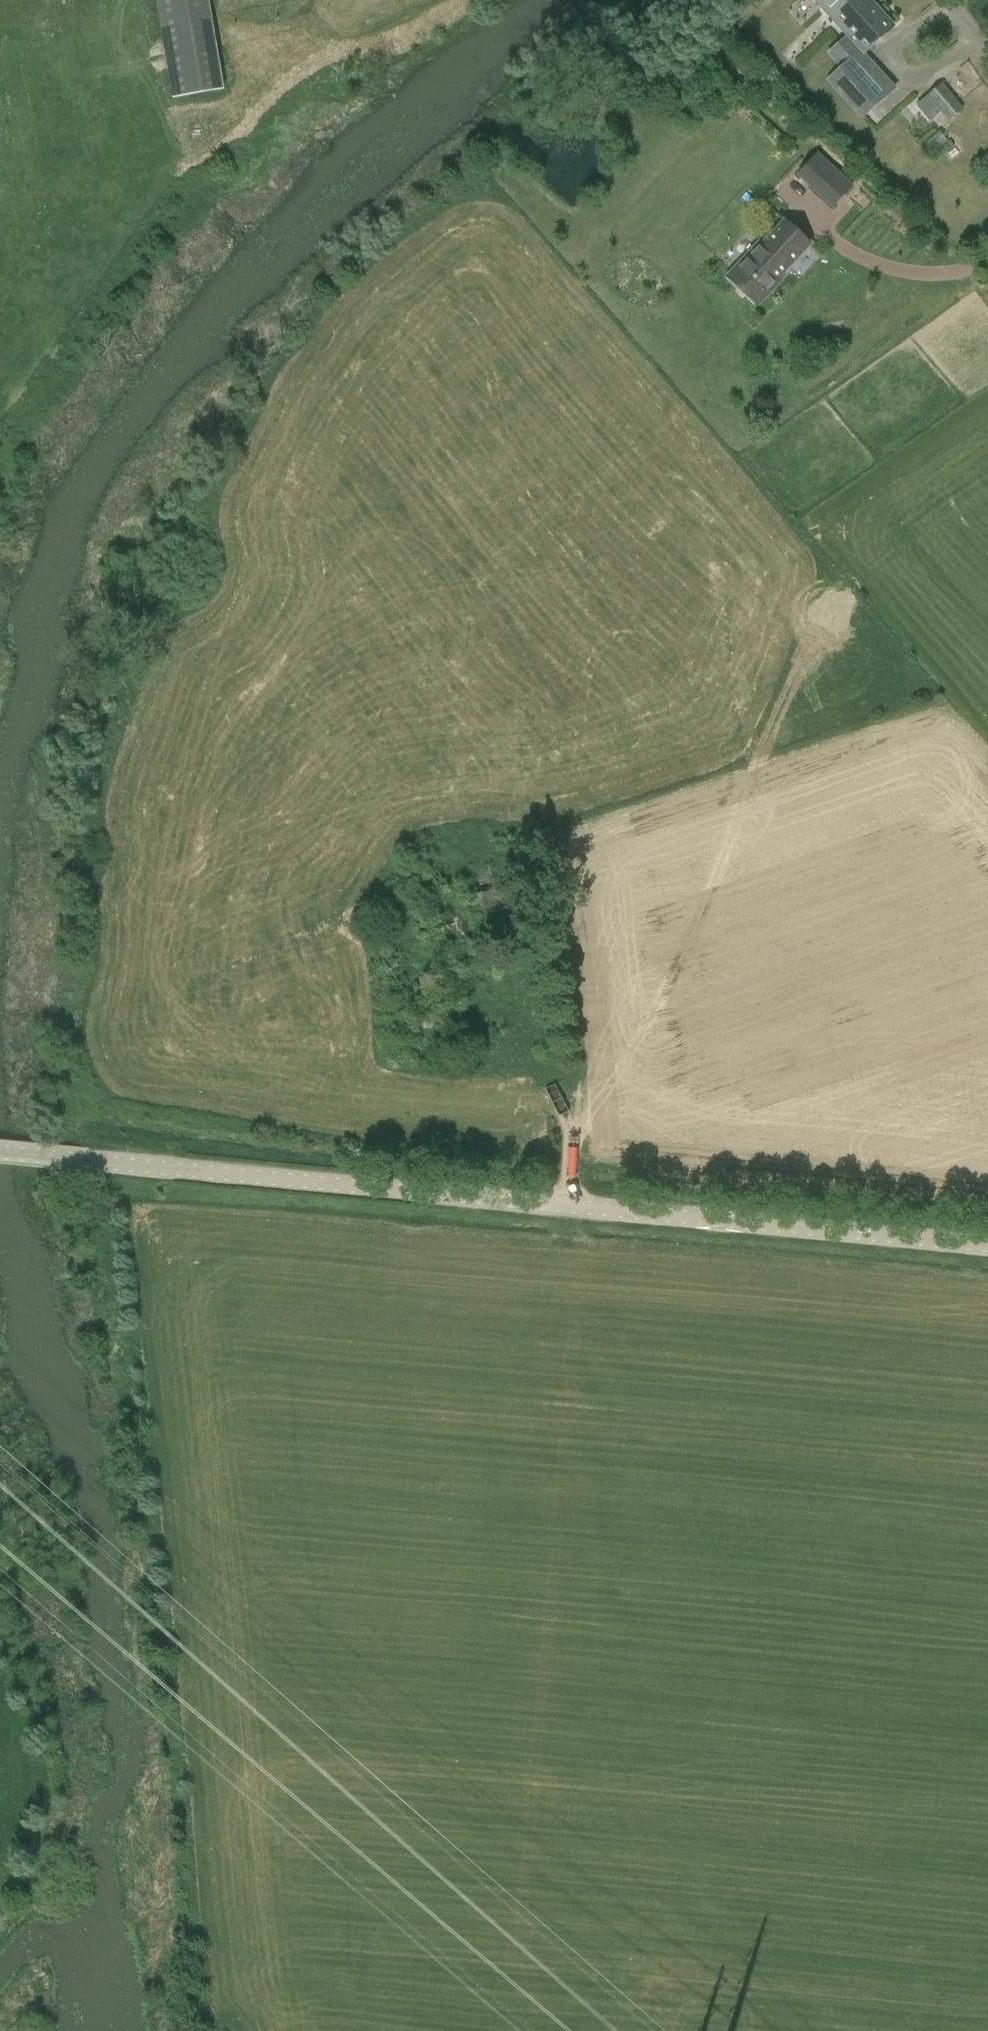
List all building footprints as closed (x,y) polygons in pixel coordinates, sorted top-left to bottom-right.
[(172,98),(224,89),(209,0),(156,0),(172,98)] [(864,53),(894,26),(871,0),(813,0),(822,10),(848,37),(830,54),(843,67),(827,82),(849,105),(845,108),(858,122),(895,87),(864,53)] [(949,121),(963,109),(941,83),(927,96),(949,121)] [(818,152),(796,175),(833,209),(854,185),(818,152)] [(759,240),(726,277),(758,307),(783,281),(780,278),(812,244),(784,219),(762,242),(759,240)]
